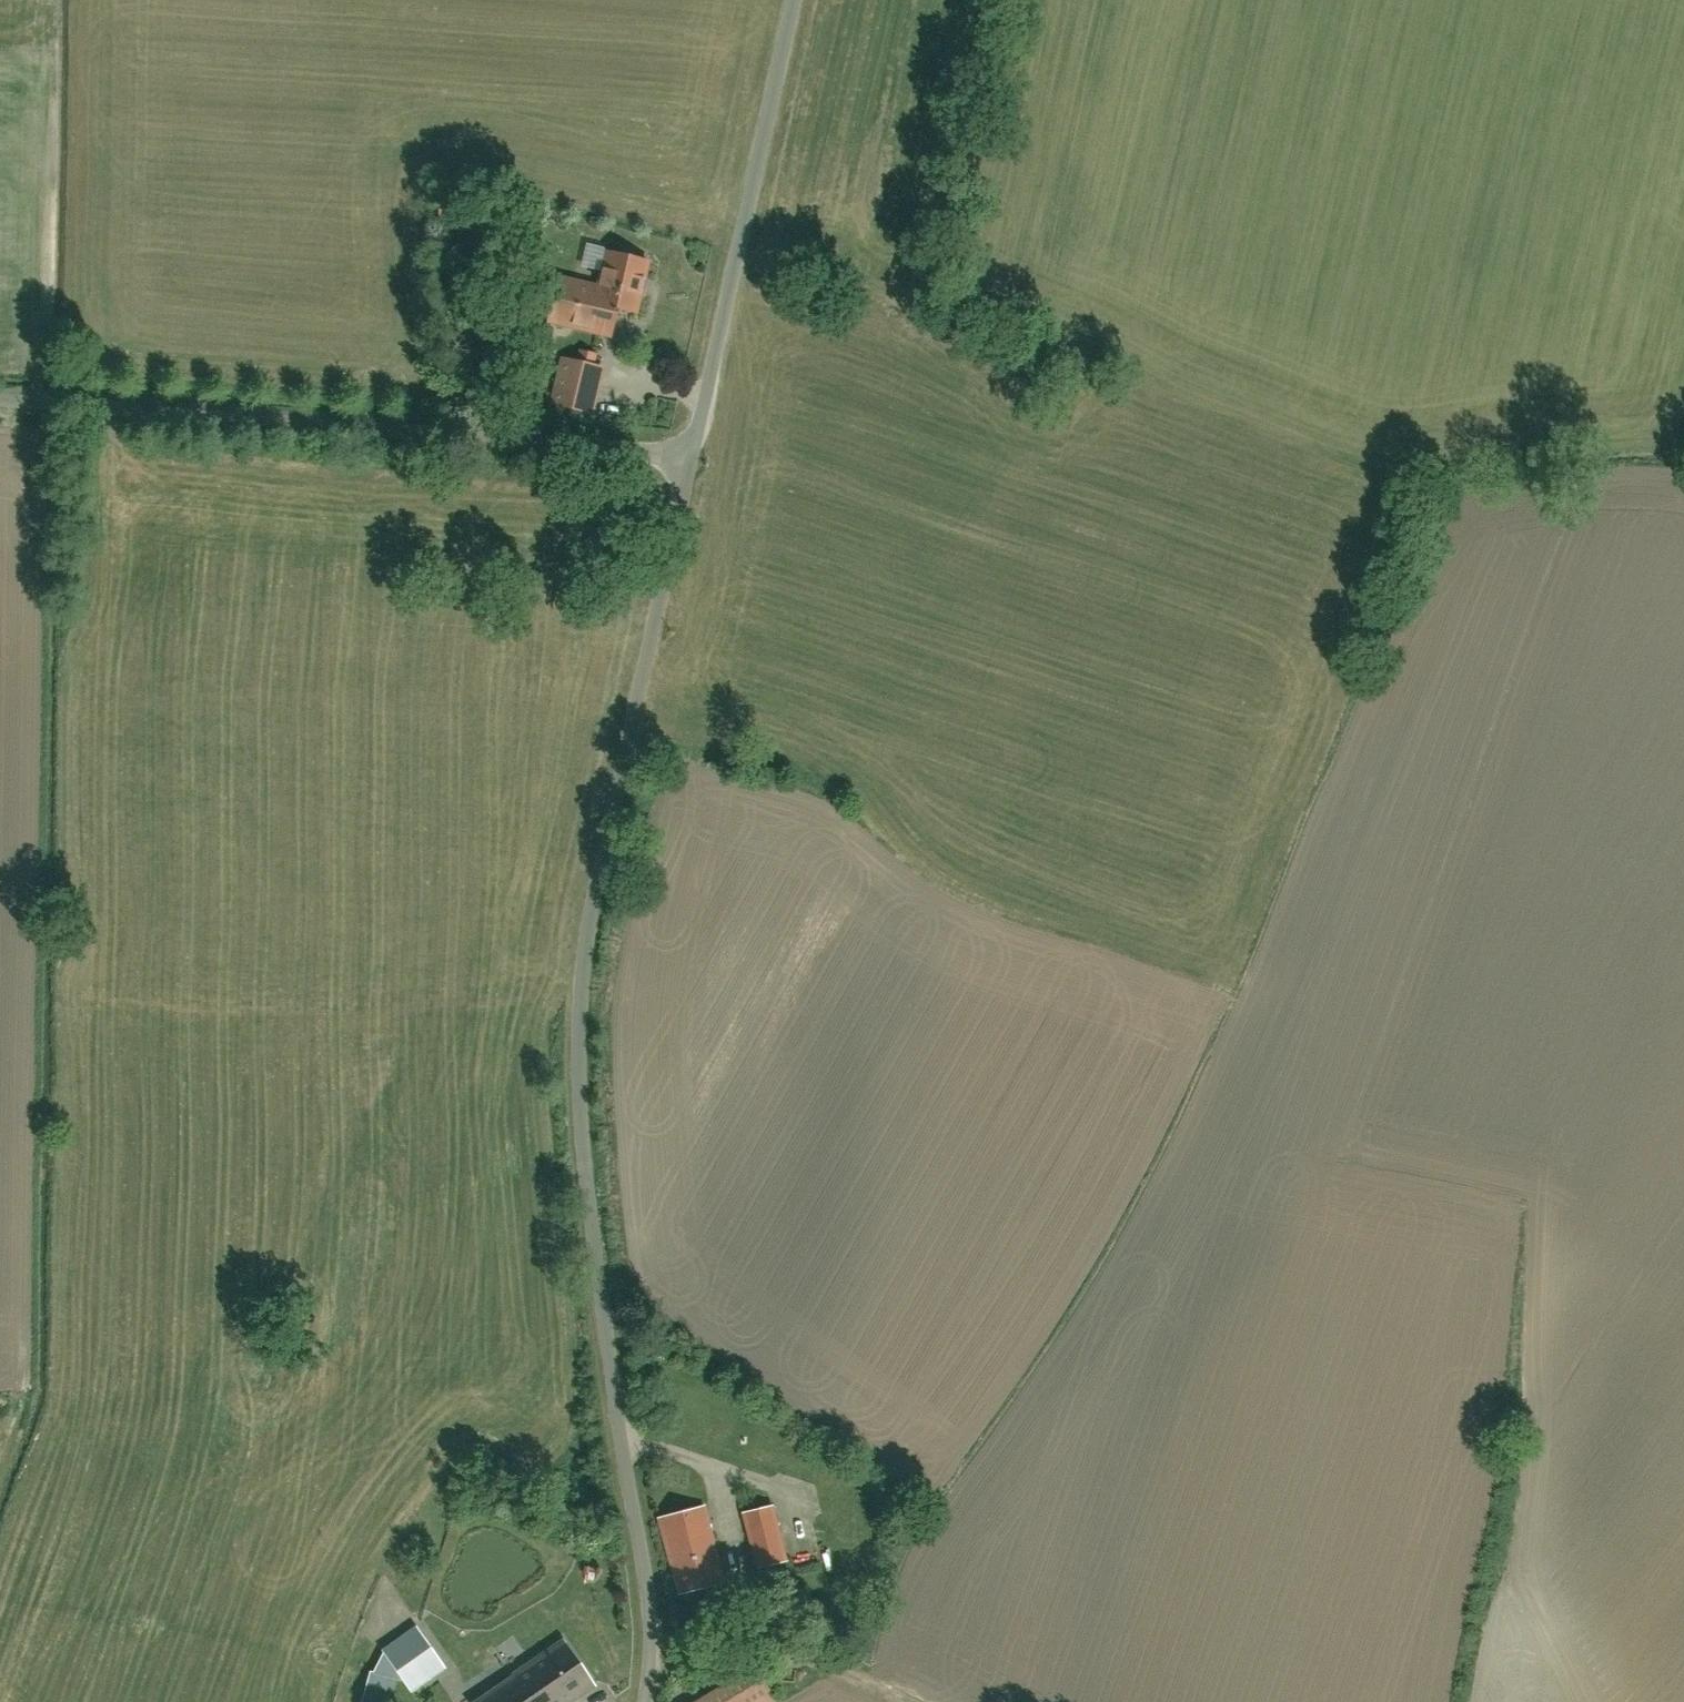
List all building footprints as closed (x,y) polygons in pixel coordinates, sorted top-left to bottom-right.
[(601,336),(604,321),(652,330),(664,263),(578,248),(574,270),(598,275),(595,292),(537,282),(529,324),(601,336)] [(593,418),(606,344),(549,334),(544,366),(564,369),(557,412),(593,418)] [(768,1503),(736,1509),(748,1575),(780,1569),(768,1503)] [(698,1505),(654,1511),(665,1592),(709,1586),(698,1505)] [(370,1701),(394,1701),(400,1674),(444,1651),(427,1622),(382,1648),(370,1701)] [(465,1695),(469,1701),(560,1701),(601,1672),(566,1623),(465,1695)] [(758,1677),(715,1701),(772,1701),(758,1677)]
